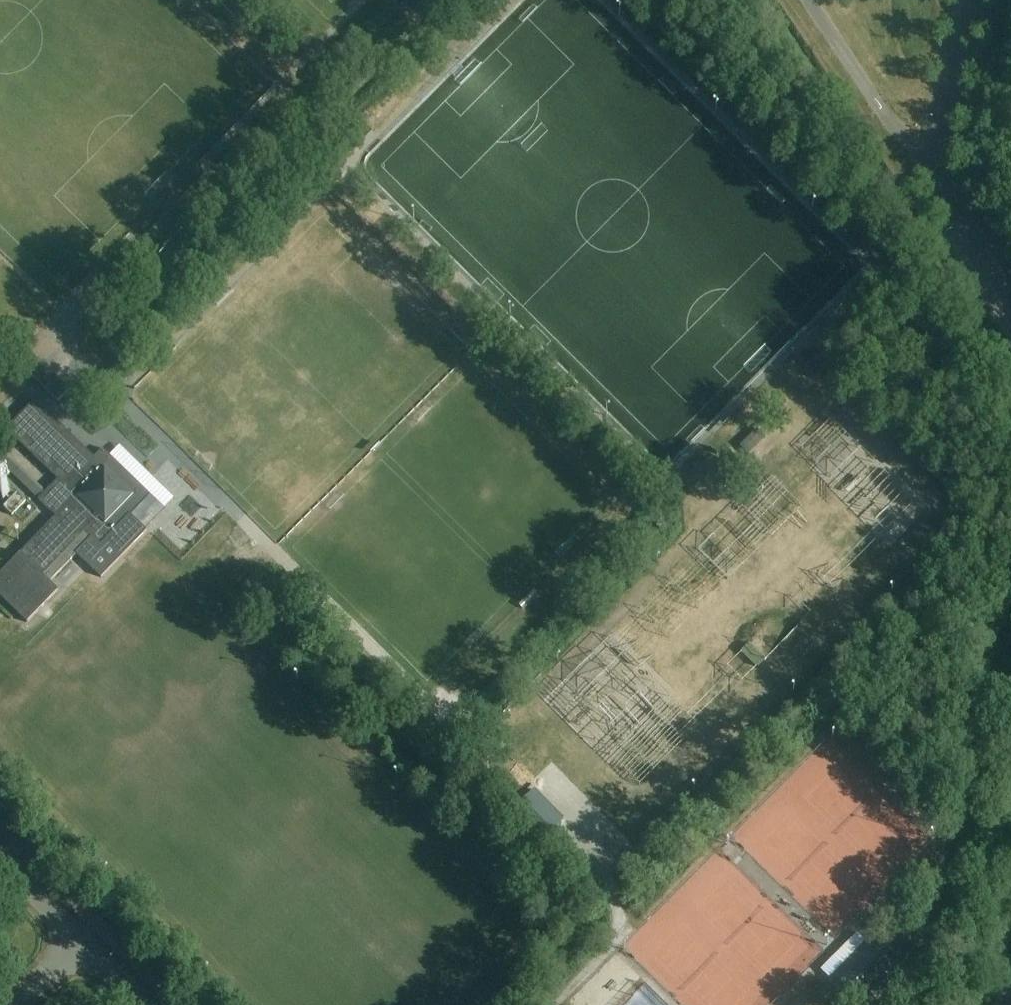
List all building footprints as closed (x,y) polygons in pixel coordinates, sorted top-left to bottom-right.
[(60,403),(71,390),(44,364),(32,376),(60,403)] [(0,573),(0,595),(27,621),(59,589),(50,580),(77,553),(102,577),(148,530),(131,514),(143,501),(142,500),(148,493),(141,487),(143,486),(103,447),(95,456),(35,398),(6,428),(58,478),(39,498),(56,515),(0,573)] [(12,514),(26,500),(18,491),(4,506),(12,514)] [(535,789),(511,813),(540,843),(564,819),(535,789)] [(896,970),(867,942),(831,979),(857,1004),(862,1004),(884,982),(893,991),(905,979),(896,970)]
